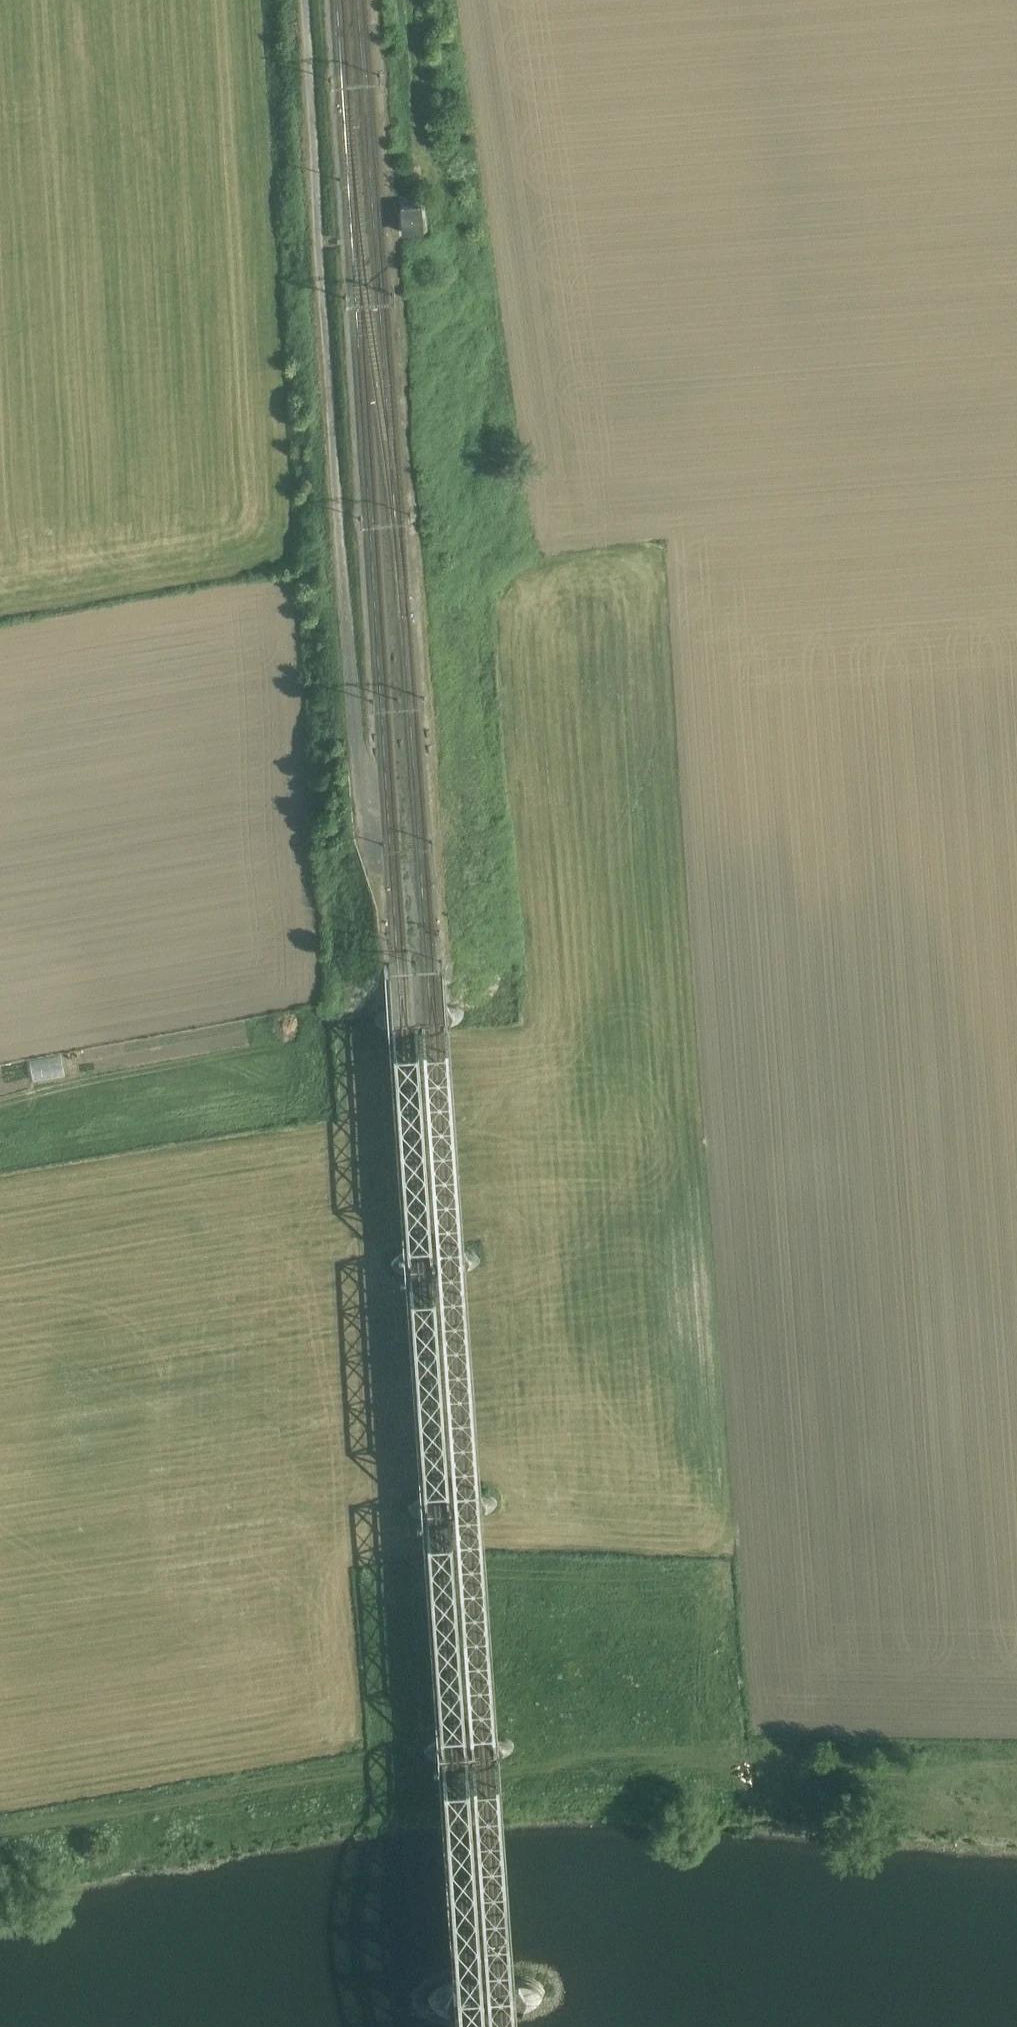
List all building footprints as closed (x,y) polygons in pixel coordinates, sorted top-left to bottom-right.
[(421,202),(400,203),(402,233),(424,231),(421,202)] [(521,1977),(452,1982),(440,1985),(430,1994),(427,1999),(431,2005),(436,2009),(439,2011),(448,2014),(524,2007),(532,2004),(541,1999),(545,1992),(543,1987),(534,1980),(521,1977)]
